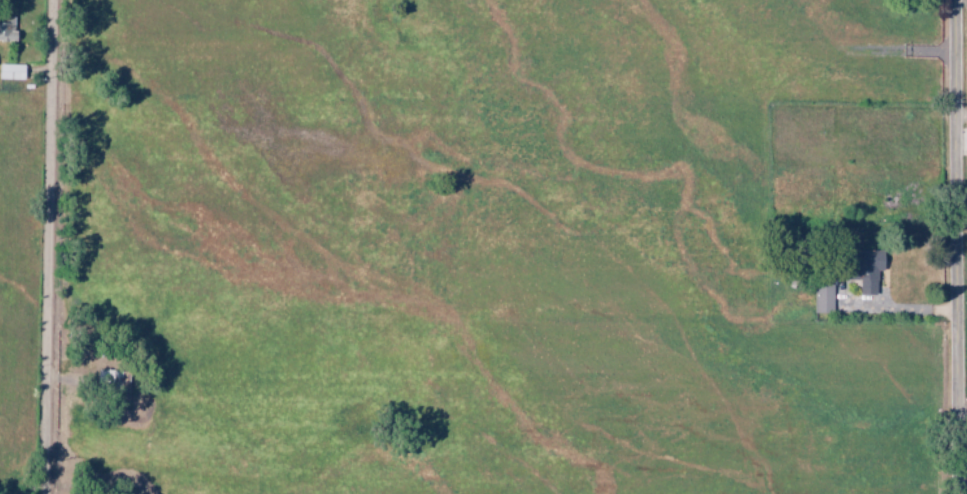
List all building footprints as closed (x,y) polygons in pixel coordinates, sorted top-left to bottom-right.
[(0,23),(0,41),(19,42),(20,31),(16,31),(16,16),(7,16),(7,23),(0,23)] [(26,65),(1,64),(1,79),(26,80),(26,65)] [(863,295),(879,295),(879,270),(886,270),(886,253),(863,253),(863,295)] [(815,313),(833,314),(834,285),(816,284),(815,313)]
